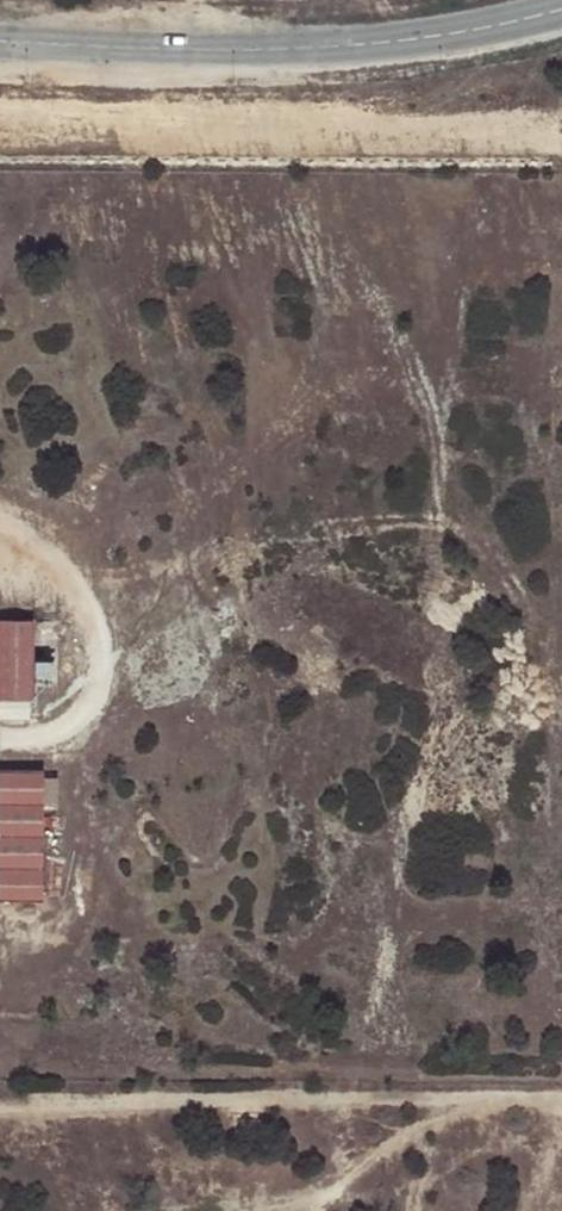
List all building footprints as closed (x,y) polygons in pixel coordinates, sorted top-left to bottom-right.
[(3,703),(32,702),(37,702),(39,626),(0,625),(0,703),(3,703)] [(32,702),(3,703),(3,726),(31,726),(32,702)] [(39,903),(39,806),(40,785),(39,775),(0,774),(0,902),(39,903)] [(39,806),(51,807),(51,784),(40,785),(39,806)]
